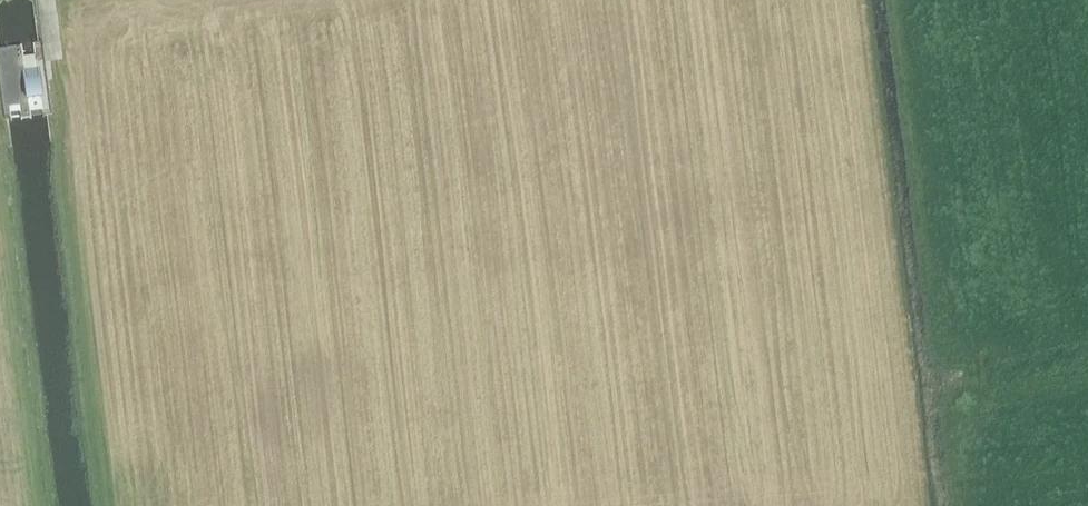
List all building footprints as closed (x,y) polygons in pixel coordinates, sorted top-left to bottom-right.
[(38,66),(22,68),(26,100),(42,98),(38,66)]
